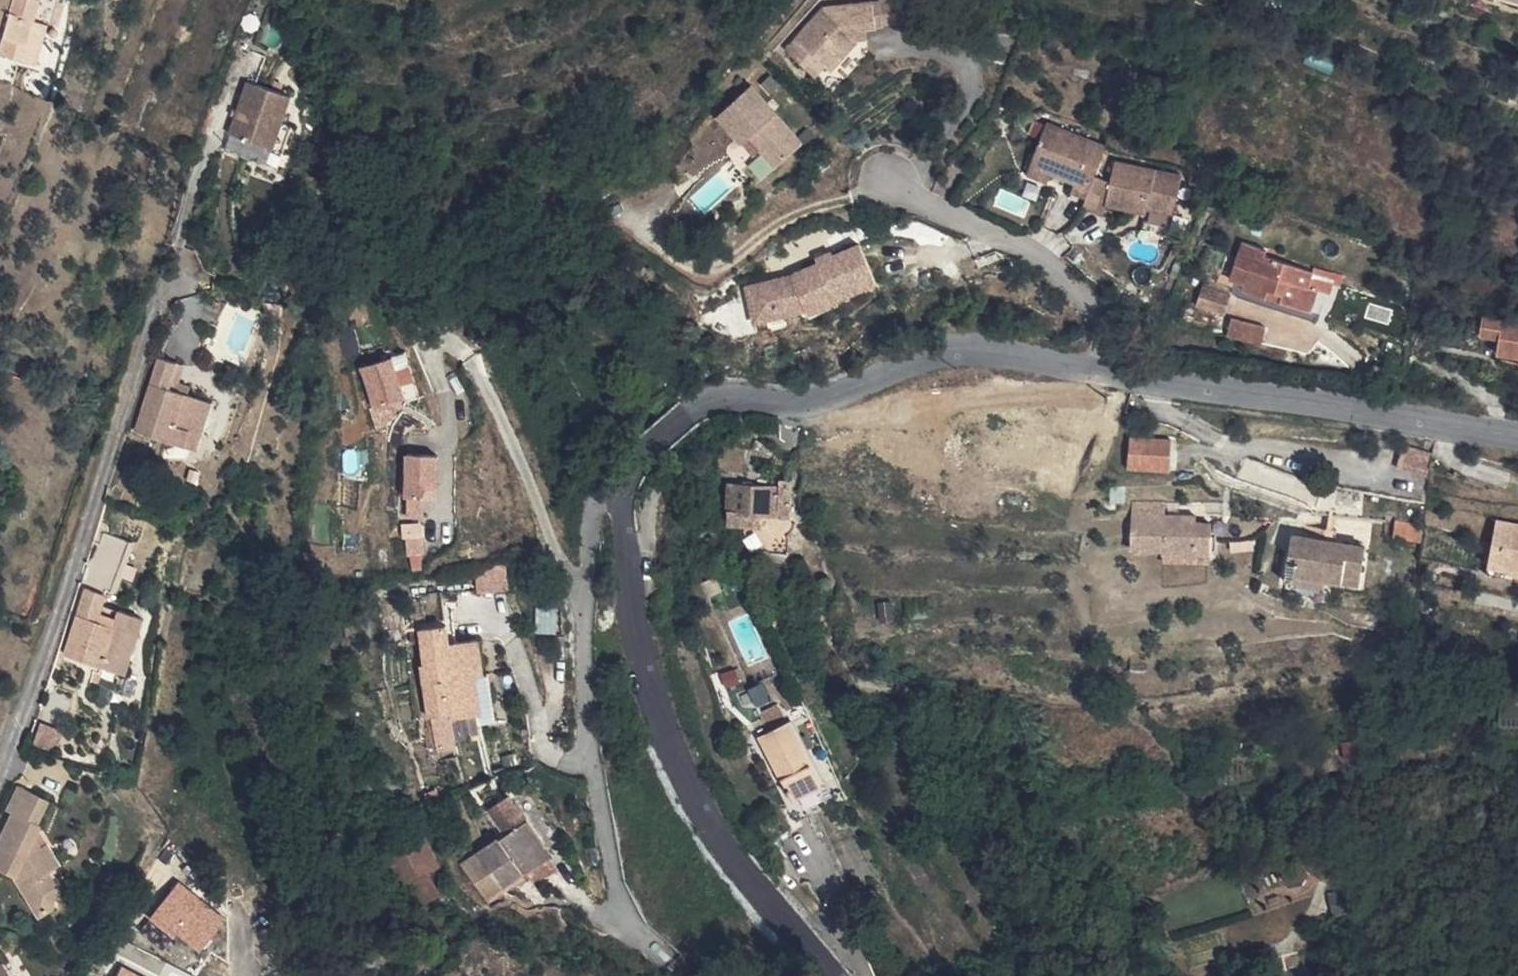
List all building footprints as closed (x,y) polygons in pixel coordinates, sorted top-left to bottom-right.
[(10,22),(16,0),(0,0),(0,20),(10,22)] [(10,22),(4,49),(43,59),(54,18),(36,13),(39,0),(16,0),(10,22)] [(36,13),(54,18),(58,0),(39,0),(36,13)] [(881,22),(880,0),(877,0),(829,5),(793,44),(809,59),(819,48),(829,57),(835,63),(863,34),(863,23),(872,22),(881,22)] [(881,22),(889,21),(887,0),(880,0),(881,22)] [(889,21),(914,21),(903,0),(887,0),(889,21)] [(873,33),(872,22),(863,23),(863,34),(873,33)] [(222,93),(241,101),(252,73),(265,47),(244,39),(222,93)] [(252,73),(241,101),(268,113),(290,57),(265,47),(252,73)] [(819,68),(829,57),(819,48),(809,59),(819,68)] [(755,83),(721,113),(747,141),(754,134),(781,165),(808,141),(755,83)] [(1112,142),(1050,120),(1035,163),(1057,170),(1079,178),(1075,188),(1093,194),(1090,206),(1107,212),(1112,200),(1143,209),(1144,204),(1153,206),(1178,213),(1188,178),(1122,160),(1118,172),(1103,167),(1112,142)] [(781,165),(754,134),(747,141),(742,145),(770,175),(781,165)] [(1057,170),(1035,163),(1043,171),(1065,177),(1057,170)] [(693,196),(708,211),(742,179),(727,164),(693,196)] [(1252,284),(1250,289),(1319,311),(1326,290),(1315,287),(1321,269),(1269,252),(1271,245),(1246,237),(1232,277),(1252,284)] [(795,273),(748,284),(759,321),(810,308),(811,312),(840,300),(839,299),(881,281),(865,243),(838,255),(836,249),(819,257),(821,262),(795,273)] [(1323,261),(1321,269),(1315,287),(1326,290),(1341,295),(1346,280),(1349,269),(1323,261)] [(1241,329),(1245,312),(1229,308),(1235,289),(1211,281),(1205,300),(1224,306),(1220,323),(1241,329)] [(1487,312),(1482,335),(1502,339),(1499,353),(1517,357),(1517,318),(1487,312)] [(386,359),(356,368),(368,409),(398,400),(386,359)] [(145,437),(162,395),(160,394),(171,364),(154,362),(132,433),(145,437)] [(160,394),(162,395),(175,366),(171,364),(160,394)] [(183,368),(175,366),(162,395),(188,402),(191,388),(178,385),(183,368)] [(162,395),(145,437),(194,453),(211,405),(188,402),(162,395)] [(1174,438),(1133,435),(1131,464),(1172,467),(1174,438)] [(440,453),(410,452),(409,496),(440,496),(440,453)] [(795,484),(780,483),(779,492),(728,490),(726,535),(744,537),(791,541),(792,532),(797,532),(797,523),(793,522),(795,484)] [(1177,518),(1158,516),(1158,522),(1127,519),(1123,553),(1202,561),(1206,528),(1189,526),(1176,525),(1177,518)] [(1425,522),(1400,517),(1397,536),(1422,541),(1425,522)] [(1190,519),(1177,518),(1176,525),(1189,526),(1190,519)] [(1366,541),(1294,531),(1287,578),(1326,584),(1327,575),(1361,580),(1366,541)] [(1496,533),(1490,567),(1505,570),(1503,583),(1517,585),(1517,536),(1496,533)] [(512,588),(510,561),(478,564),(481,591),(512,588)] [(1490,567),(1486,592),(1517,597),(1517,585),(1503,583),(1505,570),(1490,567)] [(83,669),(93,632),(87,631),(96,606),(101,597),(83,591),(57,659),(83,669)] [(559,630),(560,605),(539,606),(539,630),(559,630)] [(93,632),(100,608),(96,606),(87,631),(93,632)] [(100,608),(93,632),(107,637),(118,614),(100,608)] [(93,632),(83,669),(116,681),(141,623),(118,614),(107,637),(93,632)] [(439,621),(421,623),(427,666),(421,667),(428,715),(436,714),(450,712),(451,719),(479,715),(481,725),(502,722),(494,668),(486,669),(482,636),(449,641),(447,624),(440,625),(439,621)] [(450,712),(436,714),(441,749),(456,747),(451,719),(450,712)] [(43,720),(36,742),(59,750),(67,728),(43,720)] [(769,741),(800,800),(819,790),(787,731),(769,741)] [(800,800),(769,741),(760,745),(790,806),(800,800)] [(518,752),(505,756),(508,767),(521,763),(518,752)] [(37,846),(30,837),(39,832),(43,828),(36,818),(41,801),(10,789),(0,812),(0,816),(11,823),(0,845),(0,877),(15,884),(19,889),(36,847),(37,846)] [(529,819),(511,795),(490,809),(509,836),(478,857),(503,894),(518,884),(504,863),(530,846),(517,827),(529,819)] [(555,858),(529,819),(517,827),(530,846),(504,863),(518,884),(555,858)] [(30,837),(37,846),(45,841),(39,832),(30,837)] [(45,841),(37,846),(44,856),(51,850),(45,841)] [(434,876),(424,844),(375,859),(385,890),(434,876)] [(44,856),(37,846),(36,847),(19,889),(45,921),(55,911),(58,886),(51,877),(62,869),(51,850),(44,856)] [(183,880),(153,917),(176,935),(181,929),(203,946),(228,915),(183,880)] [(0,964),(0,975),(16,975),(7,960),(0,964)] [(127,965),(121,975),(148,975),(127,965)]
